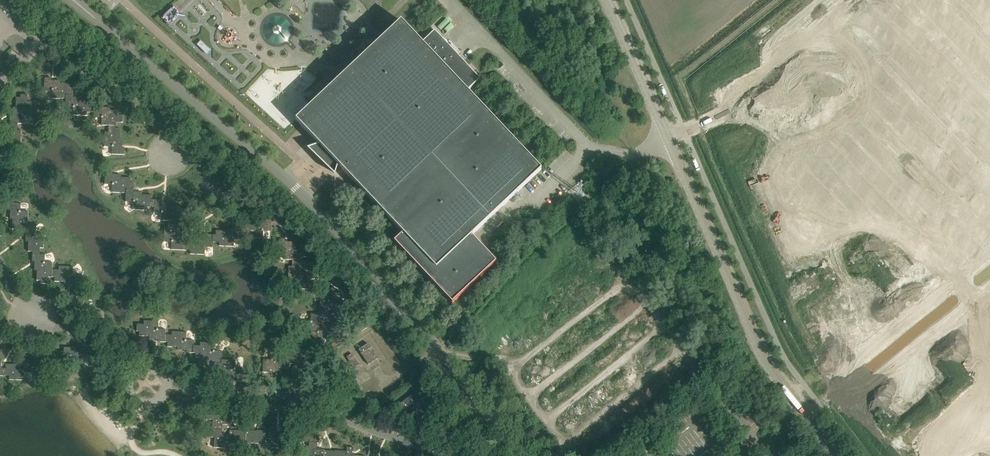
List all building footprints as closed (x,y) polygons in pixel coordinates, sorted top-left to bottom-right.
[(178,5),(163,19),(170,27),(185,13),(178,5)] [(293,42),(290,15),(266,18),(269,45),(293,42)] [(449,19),(441,27),(448,34),(456,26),(449,19)] [(452,303),(496,262),(485,250),(472,235),(523,187),(541,170),(524,152),(522,149),(467,91),(480,79),(464,61),(435,31),(422,43),(418,39),(401,21),(296,120),(320,146),(311,149),(335,173),(337,164),(353,181),(403,234),(394,242),(452,303)] [(236,41),(236,33),(227,33),(227,41),(236,41)] [(198,46),(208,56),(213,51),(203,41),(198,46)] [(53,78),(45,78),(45,90),(52,91),(52,98),(66,99),(66,107),(73,108),(73,115),(88,116),(88,112),(94,112),(94,118),(102,118),(102,126),(109,126),(109,132),(105,132),(105,147),(112,147),(112,155),(125,155),(125,148),(122,148),(123,139),(120,139),(120,129),(116,129),(116,123),(123,123),(124,115),(120,115),(121,111),(111,111),(111,108),(102,108),(102,105),(92,105),(92,101),(82,100),(82,98),(74,97),(74,88),(71,88),(71,83),(61,83),(61,81),(52,80),(53,78)] [(21,95),(21,98),(16,98),(16,108),(14,108),(13,117),(11,116),(11,126),(6,126),(6,136),(3,136),(3,145),(1,145),(1,155),(0,155),(0,181),(3,181),(4,174),(11,174),(11,159),(8,159),(8,153),(13,153),(14,145),(21,145),(22,131),(18,131),(18,124),(23,124),(24,117),(31,117),(32,102),(28,102),(28,95),(21,95)] [(289,126),(294,119),(289,116),(285,124),(289,126)] [(582,178),(589,173),(585,167),(579,172),(582,178)] [(113,172),(105,172),(105,185),(112,185),(112,193),(126,193),(126,202),(133,203),(133,210),(148,211),(148,207),(154,208),(154,213),(162,213),(161,221),(168,221),(168,228),(165,227),(164,242),(172,242),(171,250),(190,251),(190,254),(205,255),(205,247),(213,248),(213,242),(220,243),(219,246),(234,247),(234,239),(242,240),(242,234),(249,235),(248,238),(263,239),(263,231),(271,231),(271,219),(264,218),(264,221),(255,220),(255,223),(245,223),(245,227),(235,227),(235,229),(226,229),(226,231),(216,231),(216,235),(206,235),(206,237),(197,237),(197,239),(187,239),(187,243),(182,243),(182,234),(180,234),(180,224),(176,224),(176,218),(183,218),(183,211),(180,211),(180,206),(171,206),(171,203),(162,203),(162,200),(152,200),(152,196),(142,195),(142,193),(134,192),(134,183),(131,183),(131,178),(121,178),(121,175),(113,175),(113,172)] [(21,204),(8,203),(8,211),(10,211),(10,220),(13,220),(12,230),(17,230),(17,233),(26,233),(26,242),(28,242),(28,252),(32,252),(32,262),(35,262),(34,271),(37,271),(37,281),(41,281),(41,284),(48,284),(49,277),(55,277),(55,282),(64,282),(64,285),(73,285),(73,290),(69,290),(68,300),(66,300),(66,309),(63,308),(63,316),(76,316),(76,309),(84,309),(84,294),(80,294),(81,275),(73,275),(74,267),(59,266),(59,270),(52,270),(53,263),(45,262),(45,255),(40,255),(40,248),(44,248),(44,234),(36,233),(37,226),(28,226),(28,211),(21,211),(21,204)] [(286,239),(278,239),(278,252),(286,252),(285,260),(293,260),(292,266),(289,266),(288,281),(296,281),(296,289),(308,289),(309,282),(306,281),(306,273),(304,273),(304,263),(300,263),(300,257),(307,257),(307,249),(304,249),(304,245),(294,245),(294,242),(286,242),(286,239)] [(341,294),(329,293),(328,301),(320,300),(320,314),(311,314),(311,322),(303,321),(302,336),(306,336),(306,342),(300,342),(300,350),(292,350),(292,357),(286,356),(286,353),(271,352),(271,360),(263,359),(263,372),(270,373),(270,370),(279,371),(279,368),(289,368),(289,364),(295,364),(295,371),(302,372),(302,368),(307,369),(307,359),(310,359),(310,350),(313,350),(313,340),(317,340),(318,331),(321,331),(321,322),(330,322),(330,319),(335,319),(335,310),(338,310),(338,301),(341,301),(341,294)] [(159,322),(144,322),(144,325),(137,325),(137,332),(140,332),(140,337),(149,337),(149,340),(158,340),(158,342),(168,343),(168,347),(177,348),(177,350),(186,351),(186,353),(196,354),(196,358),(206,359),(205,361),(214,362),(214,371),(217,371),(217,376),(226,376),(226,379),(235,379),(235,381),(243,382),(243,369),(236,369),(236,361),(222,360),(222,352),(215,351),(215,344),(200,343),(200,346),(194,346),(194,341),(186,340),(187,333),(172,332),(172,335),(166,335),(166,330),(158,330),(159,322)] [(358,334),(367,327),(364,323),(355,330),(358,334)] [(10,377),(10,380),(25,381),(25,373),(33,373),(33,368),(39,368),(39,372),(54,372),(54,364),(61,365),(61,359),(68,359),(68,363),(82,363),(82,356),(90,356),(90,343),(83,343),(83,346),(74,345),(74,348),(64,348),(64,352),(54,352),(54,354),(45,354),(45,356),(35,356),(35,360),(25,360),(25,363),(16,362),(16,365),(7,365),(7,369),(1,369),(2,360),(0,360),(0,376),(10,377)] [(359,350),(369,365),(378,359),(368,344),(359,350)] [(347,357),(354,369),(359,365),(352,354),(347,357)] [(433,408),(419,389),(400,403),(405,410),(410,407),(418,419),(433,408)] [(221,414),(207,412),(207,420),(213,421),(212,430),(209,430),(208,438),(214,439),(214,449),(224,450),(224,443),(245,445),(245,444),(261,445),(261,442),(271,443),(270,449),(278,450),(279,436),(273,436),(274,432),(275,432),(275,428),(268,428),(268,432),(256,431),(256,433),(251,432),(251,431),(246,431),(245,432),(240,431),(240,433),(229,432),(229,435),(225,435),(225,436),(222,436),(223,426),(227,426),(228,418),(224,417),(224,419),(220,418),(221,414)] [(303,429),(302,442),(308,443),(307,455),(311,455),(360,455),(352,455),(352,452),(353,452),(354,448),(346,447),(346,452),(334,451),(334,452),(324,451),(324,450),(320,449),(320,451),(316,451),(317,443),(319,444),(320,430),(314,430),(314,431),(308,431),(308,429),(303,429)]
